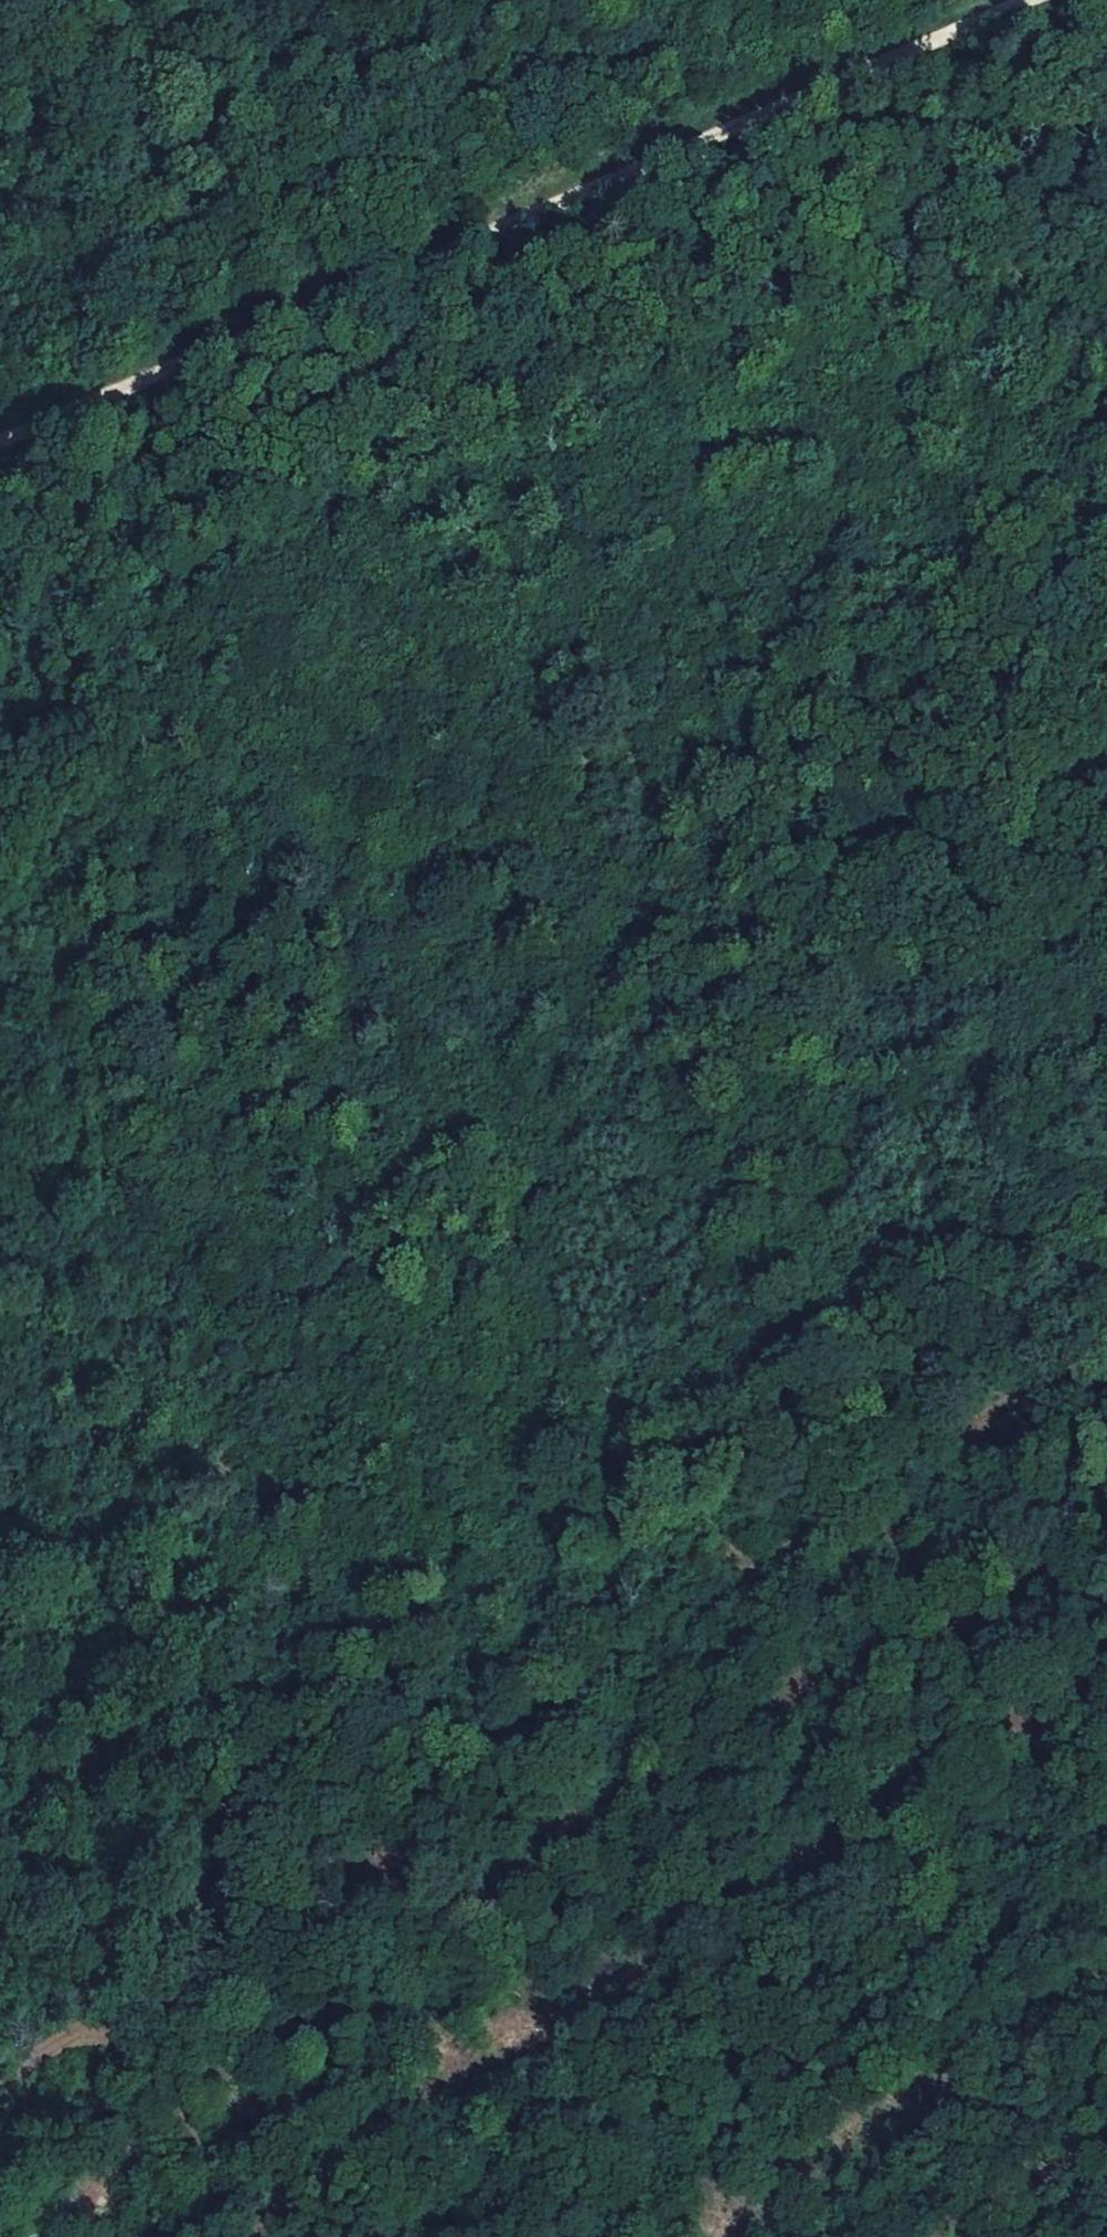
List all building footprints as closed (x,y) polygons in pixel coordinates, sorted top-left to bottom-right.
[(954,25),(928,32),(932,47),(958,41),(954,25)]
